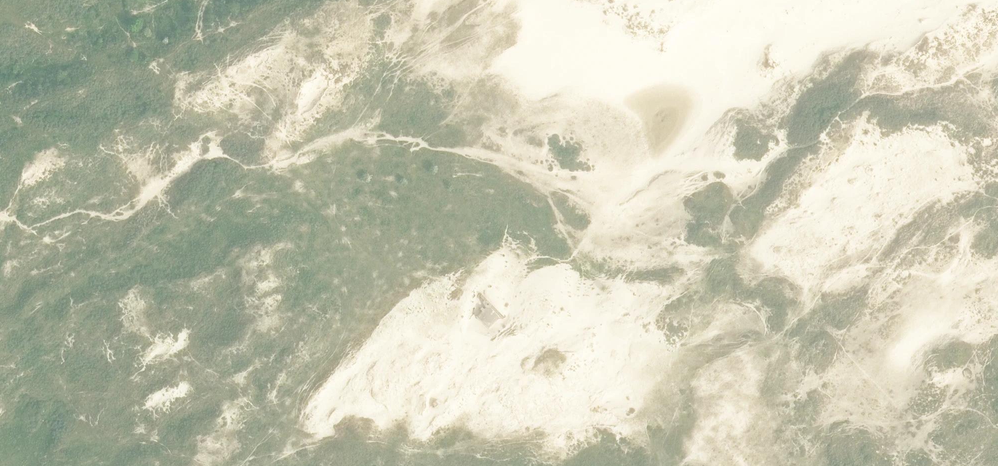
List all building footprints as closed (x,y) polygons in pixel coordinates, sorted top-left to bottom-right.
[(485,311),(474,318),(483,330),(493,323),(485,311)]
